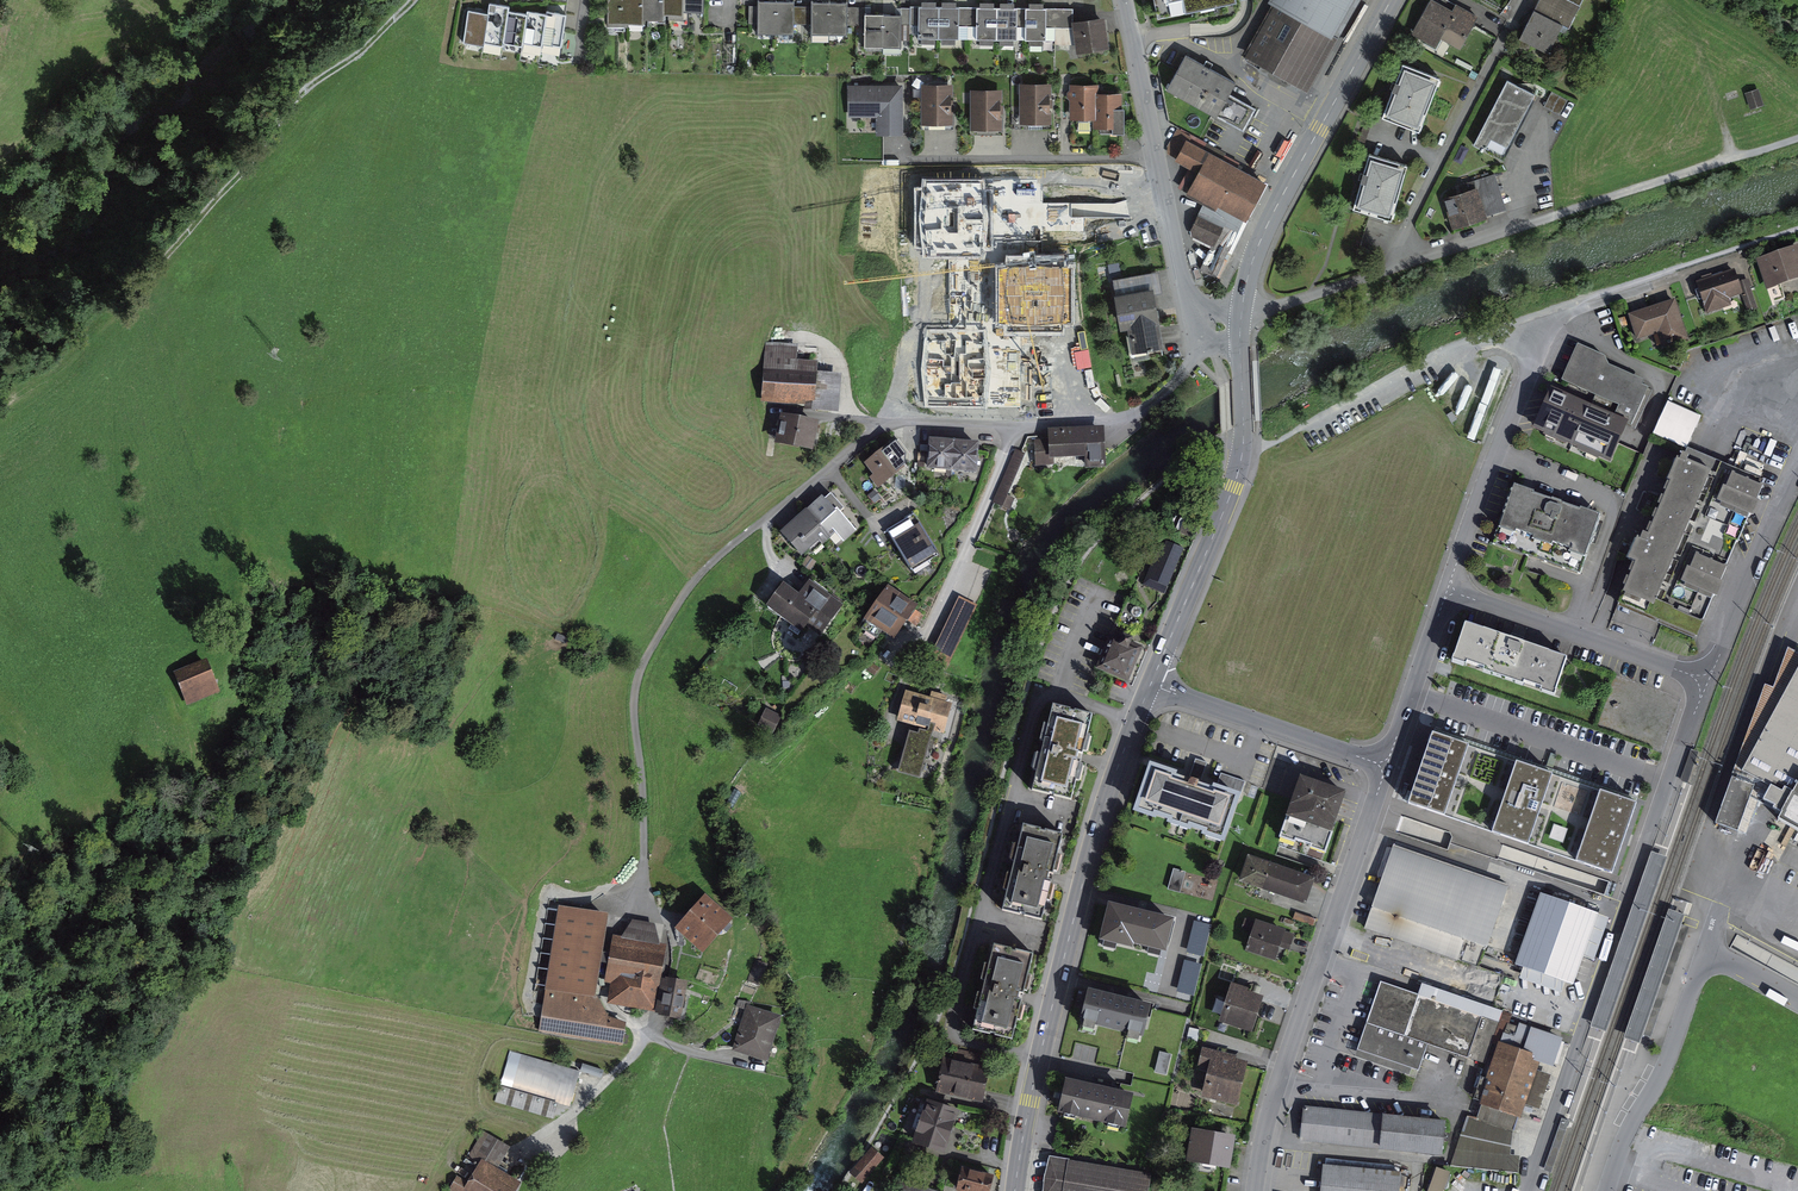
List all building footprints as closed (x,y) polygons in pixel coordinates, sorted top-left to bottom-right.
[(641,20),(642,0),(609,0),(608,25),(641,27),(641,20)] [(641,20),(663,21),(663,16),(664,0),(642,0),(641,20)] [(663,16),(682,16),(682,12),(683,0),(664,0),(663,16)] [(682,12),(702,13),(702,0),(683,0),(682,12)] [(1157,21),(1235,4),(1234,0),(1153,0),(1157,21)] [(1268,6),(1273,8),(1246,56),(1309,91),(1360,0),(1271,0),(1268,6)] [(1432,0),(1431,0),(1412,35),(1436,48),(1441,38),(1461,48),(1478,17),(1456,5),(1452,11),(1432,0)] [(1534,11),(1563,26),(1569,29),(1580,6),(1567,0),(1540,0),(1534,11)] [(759,34),(776,34),(777,5),(760,4),(759,7),(752,7),(752,23),(759,23),(759,34)] [(812,34),(829,35),(829,5),(813,4),(812,10),(803,10),(802,24),(812,24),(812,34)] [(509,8),(490,5),(488,15),(484,44),(503,47),(503,44),(508,12),(509,8)] [(793,24),(802,24),(803,10),(794,10),(794,5),(777,5),(776,34),(793,35),(793,24)] [(847,5),(829,5),(829,35),(846,35),(846,26),(856,26),(857,9),(847,9),(847,5)] [(948,8),(919,7),(918,39),(947,40),(948,8)] [(977,8),(948,8),(947,40),(976,40),(977,8)] [(1001,9),(977,8),(976,40),(1000,41),(1001,9)] [(1025,9),(1001,9),(1000,41),(1024,41),(1025,9)] [(1073,10),(1025,9),(1024,41),(1046,41),(1046,28),(1073,28),(1073,10)] [(1563,26),(1534,11),(1519,40),(1548,55),(1563,26)] [(488,15),(468,12),(463,44),(483,47),(484,44),(488,15)] [(527,15),(508,12),(503,44),(522,47),(522,45),(527,15)] [(547,15),(528,12),(527,15),(522,45),(542,48),(542,45),(547,15)] [(567,15),(548,12),(547,15),(542,45),(562,48),(567,15)] [(882,48),(882,17),(865,16),(865,48),(882,48)] [(899,48),(900,17),(882,17),(882,48),(899,48)] [(1104,20),(1074,25),(1079,55),(1109,50),(1104,20)] [(1185,57),(1166,93),(1216,120),(1217,118),(1244,133),(1257,110),(1229,95),(1235,84),(1185,57)] [(1420,132),(1439,80),(1403,66),(1383,118),(1420,132)] [(1507,82),(1474,146),(1503,161),(1536,96),(1507,82)] [(1052,84),(1020,85),(1020,125),(1052,125),(1052,84)] [(903,85),(848,85),(848,118),(876,118),(876,136),(903,136),(903,85)] [(953,85),(921,85),(922,125),(953,124),(953,85)] [(1072,120),(1096,120),(1096,96),(1097,88),(1073,88),(1072,120)] [(1003,90),(972,91),(972,132),(1003,132),(1003,90)] [(1757,90),(1746,94),(1751,110),(1762,106),(1757,90)] [(1552,92),(1544,107),(1559,115),(1568,100),(1552,92)] [(1119,97),(1096,96),(1096,120),(1096,127),(1112,128),(1112,134),(1122,134),(1123,111),(1118,111),(1119,97)] [(1772,127),(1752,134),(1755,143),(1775,137),(1772,127)] [(1165,153),(1177,160),(1186,142),(1190,135),(1177,129),(1165,153)] [(1218,209),(1246,224),(1267,184),(1186,142),(1177,160),(1175,163),(1198,175),(1186,197),(1215,213),(1218,209)] [(1392,221),(1409,165),(1371,154),(1354,210),(1392,221)] [(1476,191),(1485,216),(1505,210),(1494,175),(1473,182),(1476,191)] [(1445,201),(1454,230),(1486,220),(1485,216),(1476,191),(1445,201)] [(1200,212),(1188,236),(1214,248),(1225,224),(1200,212)] [(1757,259),(1766,286),(1797,275),(1797,245),(1757,259)] [(1734,268),(1696,280),(1707,312),(1731,304),(1728,297),(1742,292),(1739,282),(1734,268)] [(1748,279),(1739,282),(1742,292),(1748,310),(1757,307),(1748,279)] [(1153,291),(1114,298),(1121,333),(1127,332),(1131,356),(1164,350),(1153,291)] [(1675,297),(1628,313),(1637,339),(1658,332),(1663,346),(1689,337),(1675,297)] [(766,341),(762,400),(805,403),(805,407),(837,409),(839,371),(818,370),(819,360),(797,358),(798,343),(766,341)] [(1581,347),(1565,382),(1622,409),(1617,419),(1633,426),(1632,428),(1635,429),(1653,391),(1646,387),(1648,383),(1612,367),(1609,358),(1581,347)] [(1555,391),(1537,431),(1548,436),(1547,438),(1570,448),(1570,446),(1581,451),(1580,453),(1602,463),(1603,461),(1614,466),(1632,428),(1633,426),(1617,419),(1555,391)] [(1667,400),(1653,433),(1686,447),(1700,414),(1667,400)] [(780,411),(774,440),(812,447),(818,419),(780,411)] [(1049,438),(1034,439),(1036,464),(1054,463),(1053,456),(1085,454),(1086,466),(1106,465),(1104,427),(1048,430),(1049,438)] [(954,441),(932,439),(930,464),(951,466),(954,441)] [(975,443),(954,441),(951,466),(973,468),(975,443)] [(887,444),(864,461),(871,471),(863,477),(872,489),(876,486),(877,487),(903,467),(905,466),(898,458),(887,444)] [(910,469),(915,448),(901,445),(898,458),(905,466),(903,467),(910,469)] [(1616,600),(1696,635),(1764,479),(1688,446),(1683,457),(1677,454),(1644,531),(1639,529),(1628,553),(1635,556),(1616,600)] [(1016,449),(993,502),(1009,508),(1014,498),(1007,495),(1025,453),(1016,449)] [(1499,525),(1585,555),(1600,514),(1513,484),(1499,525)] [(889,488),(882,493),(889,502),(896,497),(889,488)] [(808,508),(828,532),(833,527),(843,539),(854,530),(837,511),(841,507),(831,494),(824,500),(821,497),(808,508)] [(882,496),(877,500),(880,505),(886,501),(882,496)] [(828,532),(808,508),(783,530),(803,553),(828,532)] [(886,531),(911,572),(940,555),(915,514),(886,531)] [(1183,550),(1166,542),(1142,585),(1164,594),(1183,550)] [(808,555),(801,564),(810,570),(816,561),(808,555)] [(783,581),(768,603),(791,619),(786,626),(797,635),(801,629),(817,640),(842,602),(809,580),(800,593),(783,581)] [(913,605),(889,589),(870,617),(893,633),(913,605)] [(960,595),(930,658),(948,666),(977,604),(960,595)] [(585,605),(580,611),(591,616),(597,611),(585,605)] [(1567,653),(1465,619),(1452,657),(1554,690),(1567,653)] [(1113,629),(1100,663),(1132,675),(1146,642),(1113,629)] [(207,659),(174,673),(187,704),(220,690),(207,659)] [(1797,825),(1797,667),(1742,770),(1772,786),(1765,798),(1785,809),(1782,816),(1797,825)] [(905,689),(896,719),(928,728),(934,730),(945,733),(953,703),(946,701),(948,695),(932,691),(931,696),(905,689)] [(1094,716),(1052,707),(1032,793),(1074,802),(1082,765),(1078,764),(1081,753),(1085,753),(1094,716)] [(766,708),(757,726),(773,733),(782,715),(766,708)] [(909,729),(897,771),(921,777),(934,730),(928,728),(927,730),(919,728),(918,732),(909,729)] [(1410,801),(1477,825),(1501,755),(1435,732),(1410,801)] [(1477,825),(1544,848),(1568,779),(1501,755),(1477,825)] [(1153,760),(1139,801),(1226,831),(1240,789),(1153,760)] [(1349,790),(1302,774),(1283,830),(1331,846),(1349,790)] [(1716,822),(1737,829),(1753,783),(1732,776),(1716,822)] [(1544,848),(1610,872),(1635,802),(1568,779),(1544,848)] [(1032,821),(1010,907),(1052,918),(1062,878),(1058,877),(1061,866),(1065,867),(1074,832),(1032,821)] [(1398,842),(1370,920),(1461,952),(1469,930),(1491,938),(1511,882),(1398,842)] [(1252,852),(1244,873),(1309,895),(1316,874),(1252,852)] [(1186,873),(1173,870),(1168,890),(1180,894),(1186,873)] [(1603,912),(1543,891),(1519,957),(1579,978),(1603,912)] [(705,898),(680,926),(703,946),(728,918),(705,898)] [(609,911),(558,903),(537,1031),(622,1044),(626,1020),(606,1017),(607,1012),(596,994),(609,911)] [(1175,923),(1109,906),(1099,943),(1133,952),(1134,948),(1166,956),(1175,923)] [(1261,917),(1252,943),(1282,953),(1291,927),(1261,917)] [(1211,926),(1194,922),(1186,953),(1203,957),(1211,926)] [(610,1001),(655,1009),(666,944),(617,936),(615,935),(608,976),(614,977),(610,1001)] [(1004,939),(982,1025),(1022,1035),(1031,996),(1028,995),(1029,988),(1034,989),(1044,949),(1004,939)] [(1202,965),(1184,961),(1177,992),(1194,997),(1202,965)] [(667,977),(661,1013),(682,1017),(688,981),(667,977)] [(1383,982),(1359,1049),(1417,1070),(1427,1042),(1470,1057),(1485,1015),(1502,1021),(1505,1014),(1421,984),(1417,994),(1383,982)] [(1269,996),(1235,985),(1225,1017),(1259,1027),(1269,996)] [(1155,1004),(1089,987),(1079,1024),(1145,1041),(1155,1004)] [(744,1006),(733,1048),(769,1057),(780,1016),(744,1006)] [(1547,1052),(1499,1037),(1477,1111),(1470,1111),(1455,1160),(1523,1167),(1524,1151),(1515,1151),(1547,1052)] [(1213,1066),(1206,1091),(1239,1101),(1252,1059),(1208,1046),(1203,1063),(1213,1066)] [(943,1057),(936,1090),(984,1100),(993,1057),(955,1049),(953,1059),(943,1057)] [(509,1050),(500,1085),(558,1101),(571,1105),(581,1071),(571,1068),(570,1068),(509,1050)] [(1171,1054),(1160,1051),(1155,1071),(1166,1074),(1171,1054)] [(574,1060),(571,1068),(581,1071),(593,1074),(595,1066),(574,1060)] [(1065,1078),(1058,1110),(1127,1126),(1134,1094),(1065,1078)] [(558,1101),(500,1085),(495,1102),(553,1119),(558,1101)] [(928,1099),(914,1143),(943,1153),(957,1108),(928,1099)] [(1382,1114),(1303,1106),(1300,1140),(1379,1148),(1382,1114)] [(1445,1120),(1382,1114),(1379,1148),(1442,1154),(1445,1120)] [(1238,1131),(1203,1125),(1198,1156),(1233,1162),(1238,1131)] [(510,1146),(484,1130),(471,1153),(482,1159),(497,1168),(510,1146)] [(851,1171),(862,1181),(883,1157),(872,1147),(851,1171)] [(1051,1153),(1045,1190),(1146,1190),(1149,1170),(1051,1153)] [(1327,1157),(1324,1190),(1407,1190),(1410,1165),(1327,1157)] [(448,1190),(514,1190),(520,1182),(497,1168),(482,1159),(468,1181),(457,1175),(448,1190)] [(967,1190),(988,1190),(992,1175),(963,1167),(957,1188),(967,1190)] [(943,1190),(900,1179),(896,1190),(943,1190)]
